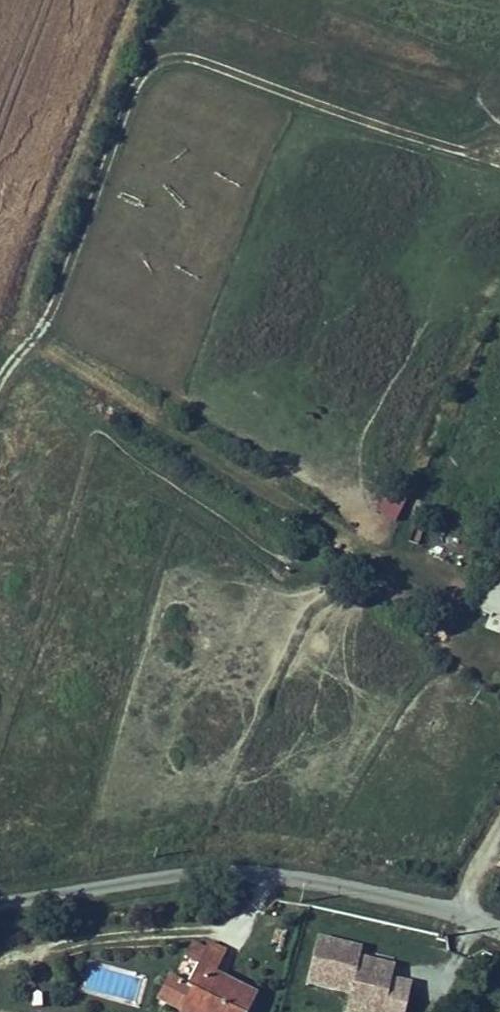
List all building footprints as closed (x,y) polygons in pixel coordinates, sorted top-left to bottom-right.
[(398,520),(405,500),(386,493),(378,513),(398,520)] [(476,589),(499,600),(499,536),(476,589)] [(180,1004),(196,1011),(241,1011),(253,988),(213,967),(223,945),(204,938),(185,979),(191,982),(180,1004)] [(346,1011),(409,1011),(413,981),(393,979),(395,962),(361,958),(363,944),(313,938),(307,988),(348,993),(346,1011)]
